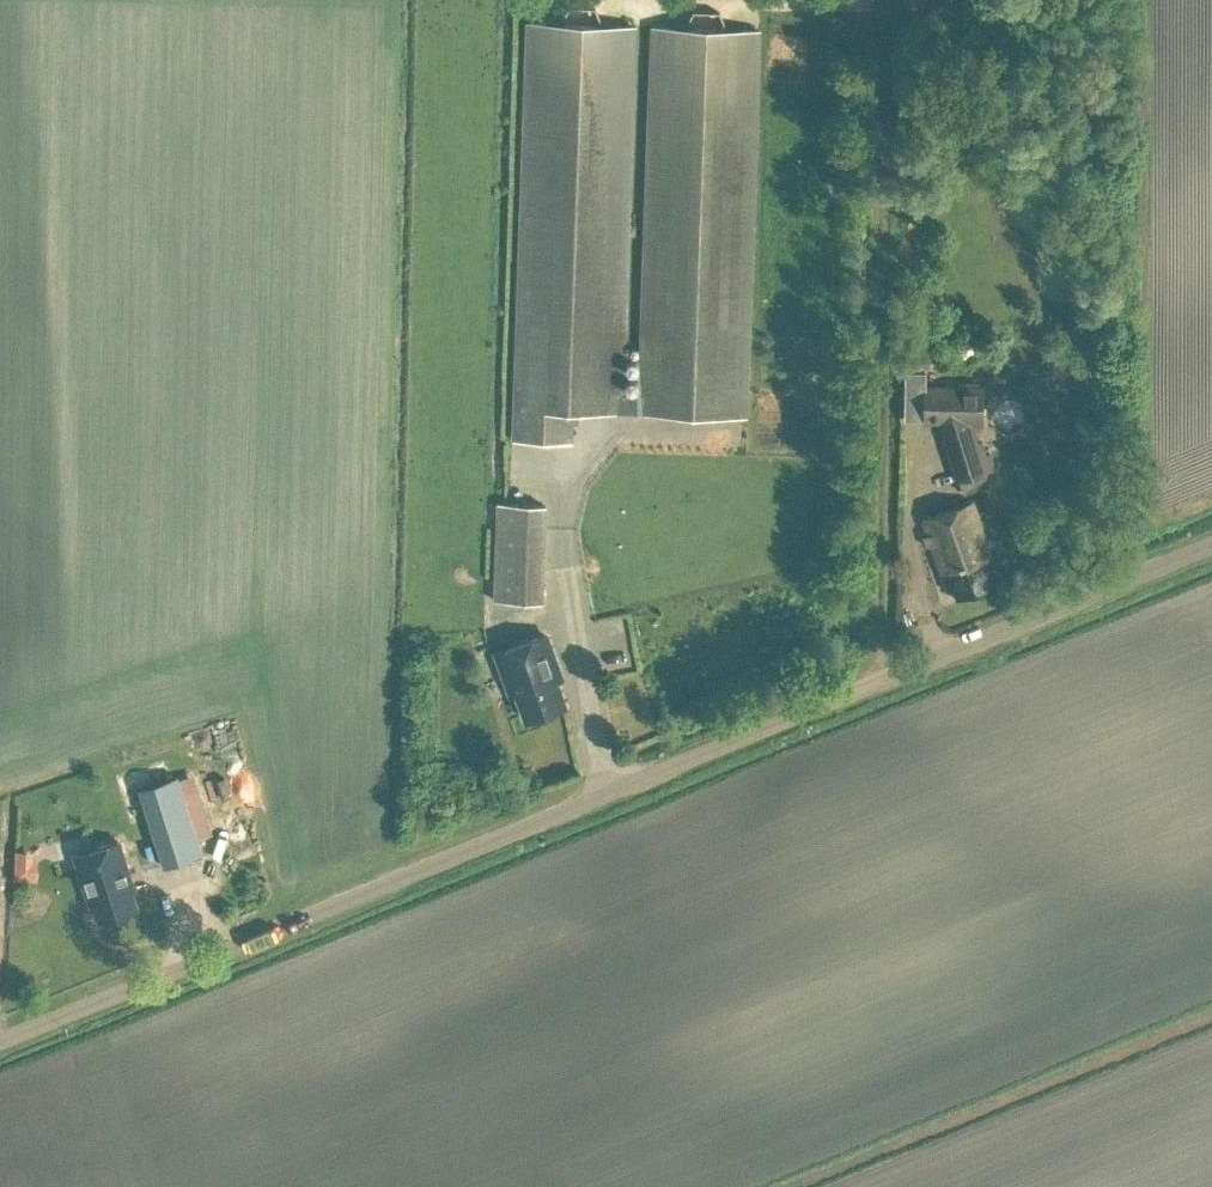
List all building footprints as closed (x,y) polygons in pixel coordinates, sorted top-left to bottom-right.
[(749,415),(749,413),(747,413),(760,29),(654,25),(642,385),(623,384),(636,25),(530,21),(516,437),(514,437),(514,438),(574,440),(575,409),(749,415)] [(929,382),(927,422),(941,422),(957,482),(995,469),(979,423),(985,423),(985,384),(929,382)] [(991,555),(972,500),(923,517),(928,534),(931,534),(934,541),(931,542),(948,590),(955,588),(958,596),(997,582),(991,564),(989,565),(986,557),(991,555)] [(544,600),(547,504),(499,502),(496,598),(544,600)] [(566,704),(553,670),(559,668),(546,633),(494,653),(510,694),(515,692),(525,719),(566,704)] [(202,853),(177,775),(139,787),(164,865),(202,853)] [(89,897),(91,896),(98,918),(135,906),(130,889),(133,888),(117,840),(93,848),(97,860),(79,866),(89,897)]
